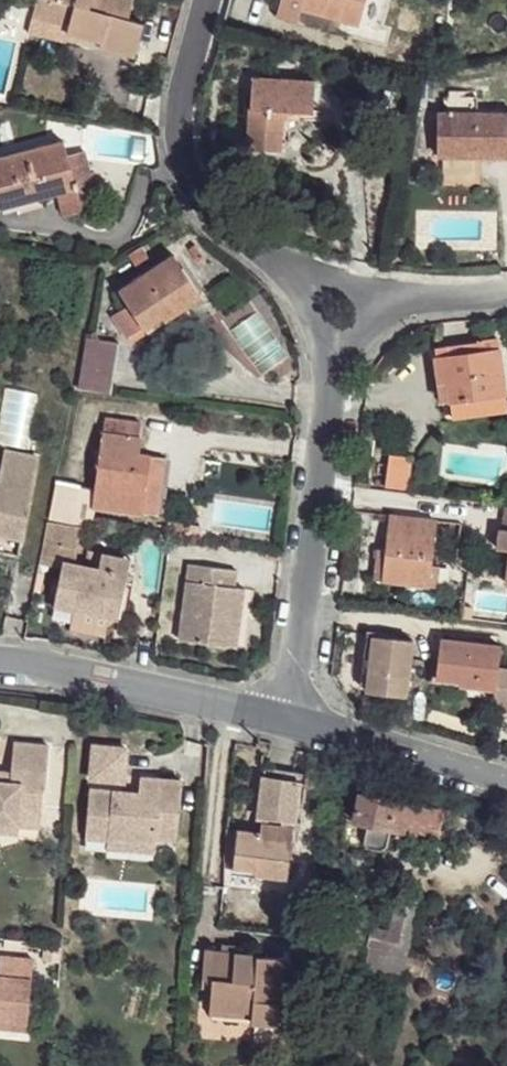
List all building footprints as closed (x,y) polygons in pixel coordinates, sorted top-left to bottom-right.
[(28,31),(68,41),(68,37),(138,56),(141,41),(146,18),(130,14),(134,0),(34,0),(28,31)] [(277,14),(295,20),(299,7),(355,25),(362,0),(282,0),(277,14)] [(314,79),(253,73),(247,145),(262,147),(281,148),(283,115),(290,108),(311,111),(314,79)] [(441,112),(439,153),(479,154),(506,155),(506,113),(441,112)] [(0,158),(0,206),(1,208),(61,195),(76,191),(69,155),(65,142),(0,158)] [(87,151),(69,155),(76,191),(61,195),(68,216),(99,209),(87,157),(87,151)] [(141,161),(87,157),(99,209),(105,207),(127,209),(134,184),(141,161)] [(200,294),(174,254),(119,288),(144,326),(164,315),(165,317),(200,294)] [(119,342),(88,339),(79,387),(111,392),(119,342)] [(443,401),(448,400),(506,394),(506,388),(501,340),(436,347),(440,380),(443,401)] [(448,400),(450,419),(506,412),(506,394),(448,400)] [(140,423),(106,419),(95,508),(141,513),(146,476),(149,454),(139,453),(141,439),(138,439),(140,423)] [(0,449),(0,534),(22,538),(39,457),(0,449)] [(389,451),(386,486),(408,487),(411,453),(389,451)] [(81,485),(58,481),(51,517),(74,522),(81,485)] [(506,504),(505,518),(504,527),(500,527),(498,548),(506,548),(506,504)] [(436,520),(391,515),(389,536),(387,548),(385,578),(437,585),(439,566),(431,565),(436,520)] [(82,526),(47,522),(39,560),(63,564),(54,606),(103,615),(108,590),(124,592),(131,559),(102,553),(99,568),(76,563),(82,526)] [(18,557),(22,538),(0,534),(0,553),(18,557)] [(387,548),(380,548),(377,577),(385,578),(387,548)] [(190,563),(180,638),(229,644),(233,610),(236,588),(239,569),(190,563)] [(124,592),(108,590),(103,615),(119,618),(124,592)] [(233,610),(229,644),(237,645),(242,611),(233,610)] [(414,637),(372,635),(367,689),(409,693),(414,637)] [(499,648),(441,639),(437,677),(461,680),(461,684),(494,688),(497,670),(499,648)] [(497,670),(494,688),(492,708),(506,709),(506,671),(497,670)] [(130,734),(96,731),(93,777),(127,780),(130,734)] [(0,769),(0,823),(22,824),(23,808),(44,809),(47,743),(25,743),(24,770),(0,769)] [(307,774),(266,766),(260,809),(269,811),(269,817),(301,822),(307,774)] [(125,790),(91,787),(90,819),(112,821),(110,836),(158,839),(158,835),(179,837),(183,780),(143,777),(141,791),(141,797),(124,796),(125,790)] [(127,780),(93,777),(91,787),(125,790),(127,780)] [(409,789),(368,780),(366,794),(360,793),(355,818),(401,826),(409,789)] [(44,809),(23,808),(22,824),(21,832),(43,834),(44,809)] [(112,821),(90,819),(88,833),(110,836),(112,821)] [(22,824),(0,823),(0,847),(20,842),(21,832),(22,824)] [(292,831),(267,826),(265,836),(290,841),(292,831)] [(261,833),(238,829),(234,865),(256,869),(255,873),(286,878),(290,841),(265,836),(261,836),(261,833)] [(158,839),(110,836),(109,844),(158,848),(158,839)] [(416,899),(397,895),(391,931),(372,926),(369,945),(389,949),(406,952),(416,899)] [(282,956),(203,948),(199,991),(208,992),(207,1008),(250,1013),(249,1027),(275,1028),(282,956)] [(406,952),(389,949),(384,976),(401,979),(406,952)] [(26,1028),(31,957),(0,955),(0,1026),(26,1028)] [(250,1013),(207,1008),(206,1020),(248,1024),(250,1013)]
